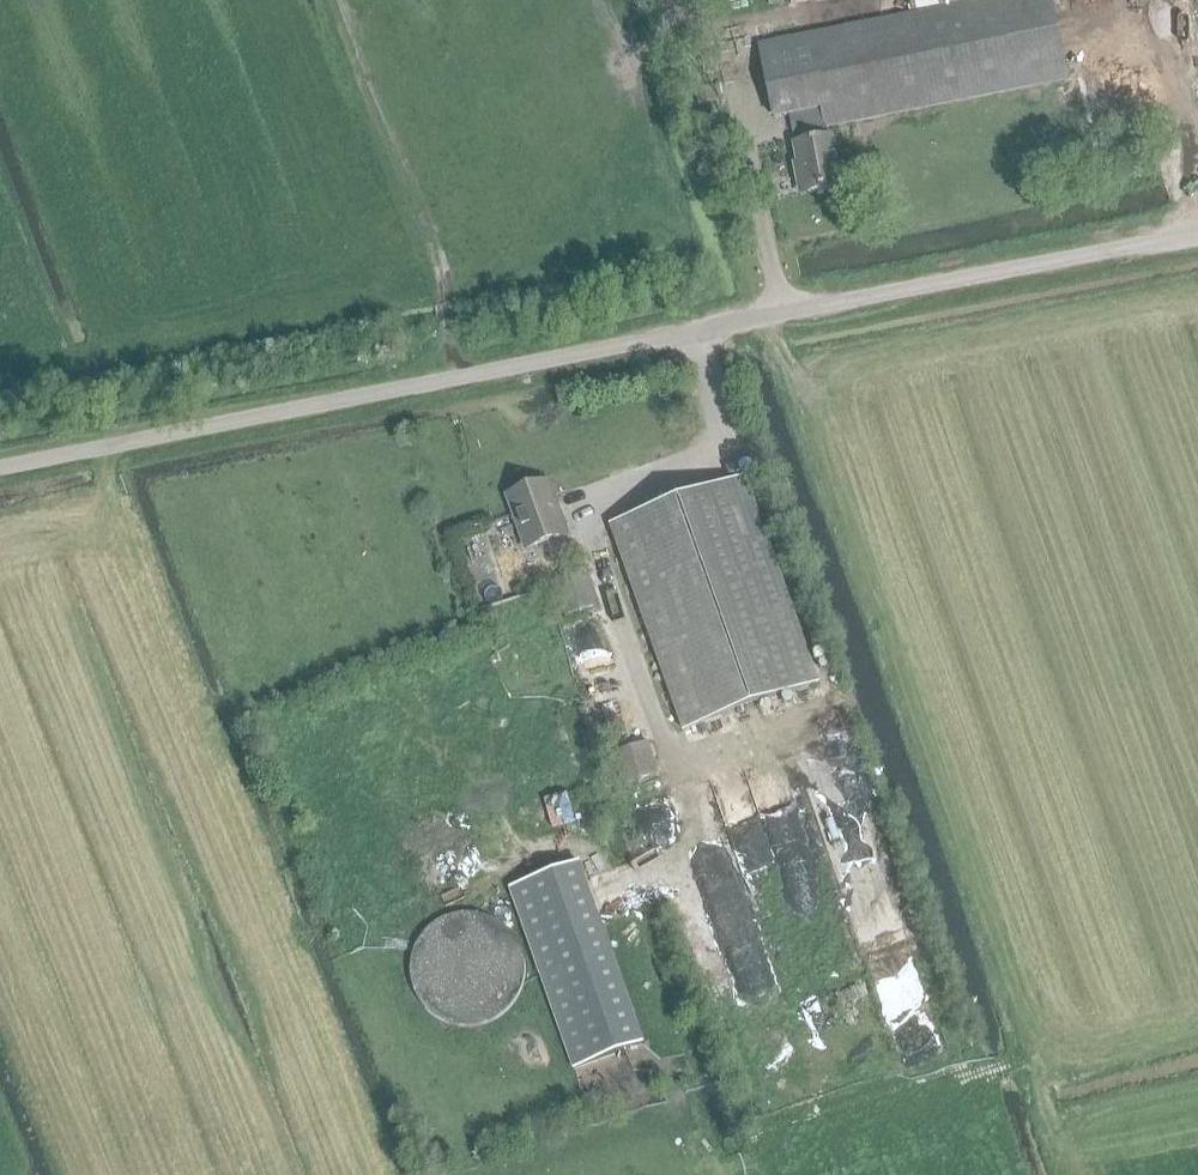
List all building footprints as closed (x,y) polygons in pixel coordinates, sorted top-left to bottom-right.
[(793,114),(799,144),(792,145),(799,177),(804,176),(807,193),(841,186),(832,140),(828,141),(826,131),(1067,82),(1051,0),(985,0),(759,45),(773,118),(793,114)] [(737,465),(726,469),(731,485),(742,481),(737,465)] [(822,682),(748,479),(742,481),(731,485),(613,528),(687,731),(822,682)] [(569,536),(550,485),(510,499),(529,550),(569,536)] [(553,584),(566,618),(597,607),(585,571),(553,584)] [(613,754),(623,787),(659,775),(648,743),(613,754)] [(574,1069),(642,1045),(578,864),(510,888),(574,1069)]
